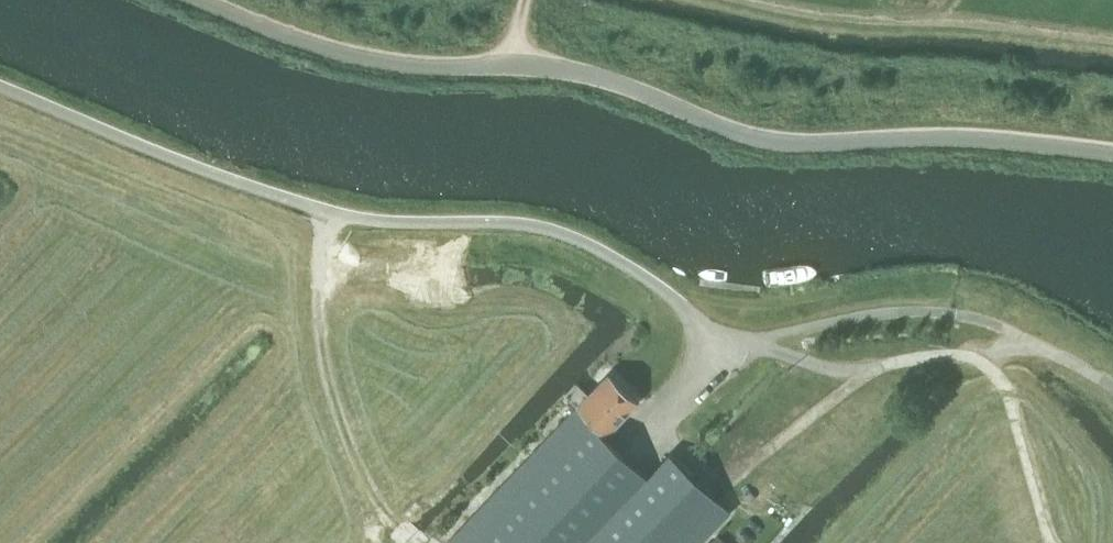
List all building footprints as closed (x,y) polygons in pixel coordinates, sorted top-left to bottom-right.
[(609,373),(589,394),(577,383),(568,393),(579,404),(447,542),(700,542),(731,510),(671,452),(648,476),(605,436),(638,401),(609,373)]
